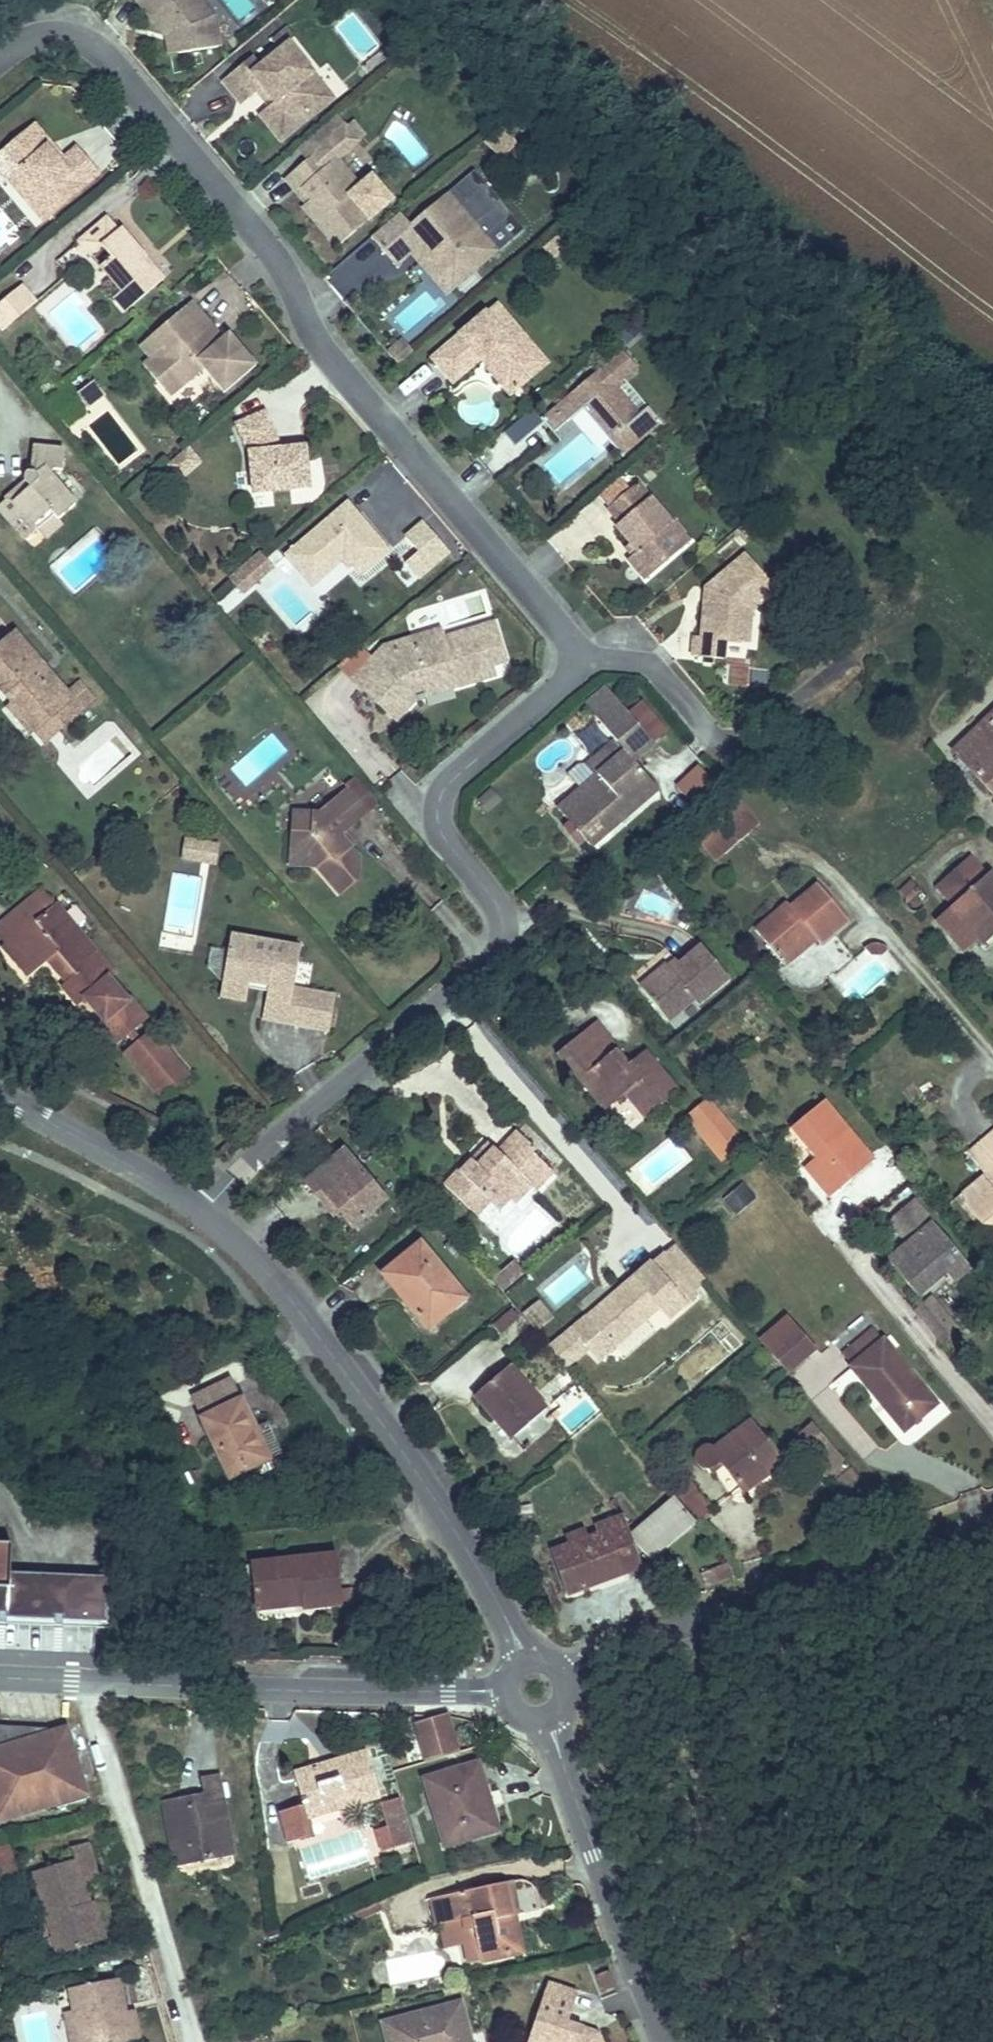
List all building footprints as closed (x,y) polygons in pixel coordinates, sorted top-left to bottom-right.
[(204,0),(138,0),(166,35),(171,31),(175,37),(178,54),(220,48),(218,18),(204,0)] [(327,87),(291,41),(294,38),(287,29),(274,40),(281,49),(261,65),(254,57),(224,81),(242,105),(257,92),(263,88),(275,103),(269,107),(260,115),(272,130),(279,124),(294,126),(316,108),(309,100),(327,87)] [(336,99),(327,87),(309,100),(316,108),(294,126),(279,124),(272,130),(281,142),(336,99)] [(263,88),(257,92),(269,107),(275,103),(263,88)] [(309,161),(293,174),(324,211),(315,218),(338,246),(371,219),(351,195),(362,186),(339,159),(360,141),(349,127),(339,115),(299,149),(309,161)] [(21,163),(9,173),(30,199),(43,187),(58,202),(82,182),(72,170),(90,155),(78,141),(65,152),(61,155),(49,141),(52,138),(36,118),(5,144),(21,163)] [(357,121),(349,127),(360,141),(368,135),(357,121)] [(500,161),(517,144),(501,129),(484,145),(500,161)] [(65,152),(52,138),(49,141),(61,155),(65,152)] [(100,167),(90,155),(72,170),(82,182),(100,167)] [(314,199),(293,174),(288,179),(309,204),(305,206),(315,218),(324,211),(314,199)] [(43,187),(30,199),(45,213),(58,202),(43,187)] [(413,227),(386,251),(399,266),(412,255),(449,296),(456,290),(438,269),(459,271),(471,261),(479,270),(501,251),(451,194),(413,227)] [(111,250),(100,260),(120,285),(113,290),(124,304),(163,273),(151,259),(147,262),(141,255),(145,252),(120,223),(117,225),(107,212),(79,236),(90,249),(101,239),(111,250)] [(402,215),(375,239),(386,251),(413,227),(402,215)] [(151,259),(145,252),(141,255),(147,262),(151,259)] [(459,271),(438,269),(456,290),(467,280),(459,271)] [(21,278),(0,296),(0,319),(3,322),(35,296),(21,278)] [(188,297),(147,330),(158,343),(145,354),(138,360),(166,392),(199,364),(219,388),(252,360),(231,337),(226,342),(223,344),(212,331),(215,329),(188,297)] [(499,304),(435,358),(456,383),(483,359),(513,394),(538,374),(515,347),(527,337),(499,304)] [(215,329),(212,331),(223,344),(226,342),(215,329)] [(147,330),(135,341),(145,354),(158,343),(147,330)] [(550,364),(527,337),(515,347),(538,374),(550,364)] [(402,340),(389,351),(400,364),(413,352),(402,340)] [(621,349),(541,417),(553,431),(582,406),(592,419),(598,414),(614,432),(608,437),(621,453),(658,421),(646,405),(633,416),(609,387),(635,366),(621,349)] [(92,376),(67,397),(77,409),(102,387),(92,376)] [(278,446),(262,409),(235,420),(245,444),(247,443),(252,489),(306,484),(303,444),(288,445),(288,447),(280,450),(278,446)] [(534,411),(483,447),(502,473),(552,437),(534,411)] [(598,414),(592,419),(608,437),(614,432),(598,414)] [(195,457),(184,443),(165,460),(177,473),(195,457)] [(38,527),(55,511),(59,516),(76,502),(50,471),(55,466),(62,466),(64,447),(34,445),(32,467),(27,470),(26,472),(26,478),(27,479),(29,483),(17,494),(10,493),(0,502),(0,506),(11,519),(23,509),(38,527)] [(674,524),(640,483),(612,507),(624,521),(620,525),(634,542),(641,551),(636,555),(632,559),(649,579),(684,548),(668,529),(674,524)] [(346,501),(292,547),(319,579),(338,561),(346,555),(353,563),(356,567),(361,572),(388,550),(346,501)] [(38,527),(23,509),(11,519),(26,537),(38,527)] [(55,511),(38,527),(46,536),(63,520),(59,516),(55,511)] [(447,550),(421,519),(404,534),(417,549),(403,560),(417,576),(447,550)] [(675,522),(674,524),(668,529),(684,548),(691,542),(675,522)] [(641,551),(634,542),(630,546),(636,555),(641,551)] [(319,579),(292,547),(283,556),(309,587),(314,583),(319,579)] [(773,587),(743,551),(712,577),(710,597),(703,597),(699,633),(692,632),(690,651),(720,654),(722,639),(739,641),(742,609),(747,608),(773,587)] [(259,553),(228,580),(243,596),(273,569),(259,553)] [(346,570),(353,563),(346,555),(338,561),(346,570)] [(710,597),(712,577),(704,584),(703,597),(710,597)] [(742,609),(739,641),(744,642),(747,608),(742,609)] [(348,674),(381,704),(402,681),(448,667),(450,671),(460,668),(463,678),(490,670),(486,658),(500,653),(488,613),(437,629),(434,622),(410,629),(380,638),(375,644),(348,674)] [(34,731),(71,699),(66,692),(50,674),(44,679),(36,669),(42,664),(38,659),(16,633),(0,647),(0,690),(34,731)] [(50,674),(42,664),(36,669),(44,679),(50,674)] [(402,681),(381,704),(395,716),(411,698),(465,682),(463,678),(460,668),(450,671),(448,667),(402,681)] [(71,699),(34,731),(45,744),(93,703),(76,684),(66,692),(71,699)] [(588,704),(588,705),(617,739),(588,765),(597,775),(559,809),(591,846),(657,786),(634,760),(653,743),(654,742),(632,716),(607,687),(588,704)] [(632,716),(654,742),(666,731),(644,705),(632,716)] [(956,751),(992,790),(992,715),(956,751)] [(693,808),(718,786),(698,765),(673,787),(693,808)] [(338,795),(336,797),(356,820),(367,811),(347,787),(338,795)] [(356,820),(336,797),(318,813),(293,811),(291,865),(312,866),(317,866),(340,893),(358,878),(358,857),(349,847),(345,850),(335,838),(343,831),(356,820)] [(741,801),(735,806),(754,829),(761,825),(741,801)] [(735,806),(704,832),(723,855),(754,829),(735,806)] [(345,850),(349,847),(353,843),(343,831),(335,838),(345,850)] [(723,855),(704,832),(697,837),(717,860),(723,855)] [(212,851),(183,846),(180,862),(210,866),(212,851)] [(977,936),(992,922),(992,880),(989,875),(987,876),(969,857),(936,888),(954,906),(952,909),(977,936)] [(788,902),(756,928),(780,957),(810,930),(817,938),(821,942),(849,917),(819,882),(791,906),(788,902)] [(40,890),(37,893),(51,910),(54,907),(40,890)] [(37,893),(0,925),(0,936),(9,946),(4,951),(29,979),(57,954),(75,975),(63,986),(80,1005),(87,999),(106,1020),(98,1027),(115,1046),(127,1035),(134,1029),(147,1018),(131,999),(129,1000),(110,979),(115,974),(81,935),(75,928),(55,905),(54,907),(51,910),(37,893)] [(977,936),(986,945),(992,939),(992,922),(977,936)] [(810,930),(780,957),(786,963),(817,938),(810,930)] [(229,936),(227,948),(242,938),(229,936)] [(227,948),(222,984),(248,988),(249,978),(268,982),(268,987),(293,990),(293,989),(294,982),(297,959),(299,947),(242,938),(227,948)] [(661,964),(637,984),(666,1017),(690,996),(694,1001),(727,974),(697,939),(671,962),(665,968),(661,964)] [(667,958),(661,964),(665,968),(671,962),(667,958)] [(249,978),(248,988),(267,991),(268,987),(268,982),(249,978)] [(248,988),(222,984),(220,995),(246,999),(248,988)] [(268,987),(267,991),(263,1020),(297,1025),(303,990),(293,989),(293,990),(268,987)] [(303,990),(297,1025),(330,1030),(336,995),(303,990)] [(597,1023),(584,1034),(605,1059),(618,1048),(597,1023)] [(134,1029),(127,1035),(135,1045),(124,1054),(164,1099),(192,1076),(152,1030),(142,1038),(134,1029)] [(605,1059),(584,1034),(559,1054),(605,1109),(625,1092),(646,1117),(678,1091),(649,1057),(635,1068),(630,1062),(618,1048),(605,1059)] [(635,1068),(649,1057),(644,1051),(630,1062),(635,1068)] [(720,1164),(746,1141),(707,1097),(682,1120),(720,1164)] [(825,1100),(791,1128),(815,1157),(803,1166),(829,1197),(875,1160),(825,1100)] [(460,1172),(457,1171),(487,1205),(488,1204),(496,1211),(508,1198),(514,1203),(531,1184),(537,1189),(555,1170),(536,1153),(538,1149),(517,1130),(498,1150),(494,1146),(466,1177),(460,1172)] [(987,1173),(992,1168),(992,1133),(970,1153),(987,1173)] [(488,1140),(460,1172),(466,1177),(494,1146),(488,1140)] [(343,1150),(307,1181),(324,1203),(330,1198),(353,1226),(384,1200),(343,1150)] [(487,1205),(457,1171),(445,1184),(479,1214),(487,1205)] [(972,1186),(979,1193),(992,1182),(992,1181),(987,1173),(972,1186)] [(863,1209),(893,1197),(886,1182),(857,1195),(863,1209)] [(972,1186),(963,1194),(966,1204),(984,1225),(992,1217),(992,1182),(979,1193),(972,1186)] [(745,1185),(725,1201),(735,1213),(754,1196),(745,1185)] [(933,1218),(889,1256),(903,1272),(910,1266),(914,1271),(907,1277),(921,1292),(949,1268),(956,1278),(958,1275),(972,1264),(933,1218)] [(422,1243),(385,1274),(429,1327),(466,1296),(422,1243)] [(661,1252),(573,1330),(600,1361),(659,1308),(669,1319),(698,1294),(661,1252)] [(527,1274),(514,1259),(491,1278),(504,1293),(527,1274)] [(972,1264),(958,1275),(976,1296),(991,1284),(972,1264)] [(572,1266),(544,1291),(557,1306),(585,1281),(572,1266)] [(910,1266),(903,1272),(907,1277),(914,1271),(910,1266)] [(521,1315),(537,1333),(554,1319),(538,1300),(521,1315)] [(945,1336),(959,1324),(952,1315),(938,1327),(945,1336)] [(789,1321),(762,1345),(787,1374),(815,1350),(789,1321)] [(860,1345),(867,1354),(883,1341),(876,1332),(860,1345)] [(883,1341),(867,1354),(851,1367),(905,1430),(935,1403),(883,1341)] [(508,1366),(474,1395),(512,1437),(545,1407),(508,1366)] [(234,1382),(191,1403),(199,1419),(242,1398),(234,1382)] [(242,1398),(199,1419),(229,1480),(271,1460),(242,1398)] [(710,1463),(719,1457),(744,1491),(782,1464),(752,1424),(737,1434),(733,1429),(728,1433),(731,1438),(717,1448),(711,1445),(709,1445),(706,1445),(702,1445),(701,1446),(697,1450),(696,1451),(696,1455),(697,1458),(700,1462),(702,1463),(707,1464),(710,1463)] [(701,1489),(688,1500),(703,1518),(716,1507),(701,1489)] [(633,1535),(652,1559),(696,1521),(676,1498),(633,1535)] [(641,1569),(622,1517),(597,1526),(601,1535),(589,1539),(586,1531),(568,1537),(571,1546),(555,1551),(571,1595),(628,1574),(641,1569)] [(104,1624),(106,1579),(11,1575),(12,1545),(0,1544),(0,1620),(104,1624)] [(338,1555),(252,1564),(256,1604),(302,1599),(303,1608),(343,1603),(338,1555)] [(447,1718),(417,1727),(428,1763),(459,1754),(447,1718)] [(53,1803),(56,1809),(86,1798),(63,1730),(58,1732),(57,1729),(0,1727),(0,1821),(53,1803)] [(295,1774),(306,1812),(339,1802),(341,1808),(381,1796),(368,1753),(295,1774)] [(478,1786),(485,1784),(479,1765),(426,1780),(445,1848),(493,1833),(478,1786)] [(163,1801),(173,1856),(204,1849),(206,1862),(234,1857),(219,1775),(202,1778),(204,1794),(206,1802),(184,1806),(183,1798),(163,1801)] [(486,1788),(485,1784),(478,1786),(493,1833),(502,1830),(489,1787),(486,1788)] [(204,1794),(183,1798),(184,1806),(206,1802),(204,1794)] [(339,1802),(306,1812),(308,1818),(341,1808),(339,1802)] [(415,1843),(405,1809),(404,1807),(403,1805),(388,1809),(399,1848),(415,1843)] [(307,1836),(298,1807),(278,1813),(287,1842),(307,1836)] [(33,1873),(46,1914),(55,1911),(68,1951),(106,1939),(95,1902),(90,1903),(84,1884),(100,1879),(89,1843),(71,1848),(75,1860),(33,1873)] [(18,1879),(11,1846),(0,1848),(0,1882),(18,1879)] [(204,1849),(173,1856),(175,1868),(206,1862),(204,1849)] [(512,1884),(435,1898),(440,1925),(472,1918),(481,1961),(522,1953),(514,1915),(518,1915),(512,1884)] [(55,1911),(46,1914),(58,1953),(68,1951),(55,1911)] [(608,1970),(599,1974),(605,1991),(615,1988),(608,1970)] [(124,2011),(117,1978),(68,1989),(74,2011),(80,2041),(131,2041),(124,2011)] [(578,1993),(548,1983),(531,2035),(545,2039),(546,2041),(602,2041),(600,2038),(599,2039),(582,2034),(584,2028),(568,2023),(578,1993)] [(467,2037),(472,2036),(463,2001),(383,2022),(388,2041),(469,2041),(467,2037)] [(124,2011),(131,2041),(136,2041),(140,2041),(133,2009),(124,2011)] [(74,2011),(64,2013),(70,2041),(80,2041),(74,2011)] [(598,2033),(584,2028),(582,2034),(599,2039),(600,2038),(598,2033)]
